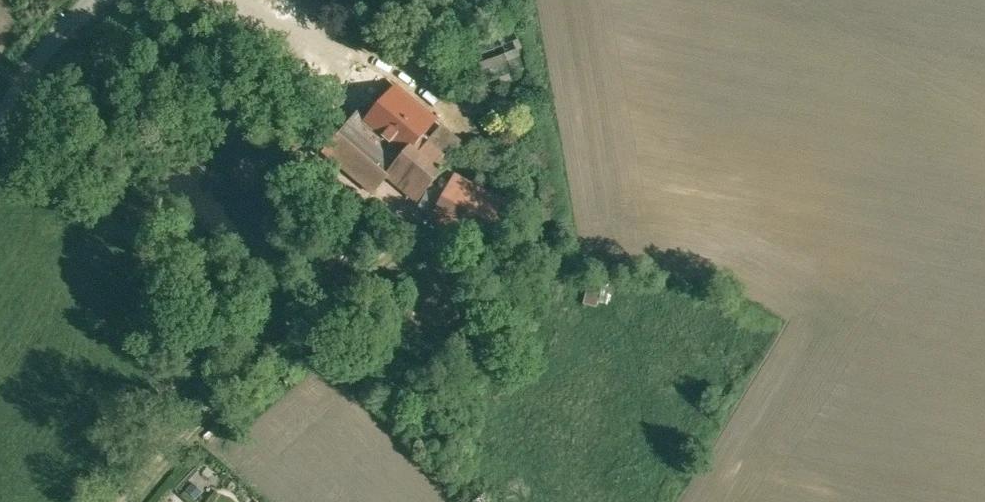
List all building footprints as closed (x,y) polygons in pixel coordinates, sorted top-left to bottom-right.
[(477,52),(479,60),(513,48),(510,40),(477,52)] [(515,53),(472,61),(475,80),(519,72),(515,53)] [(409,89),(404,84),(400,85),(398,87),(397,86),(394,89),(391,86),(388,86),(383,92),(383,95),(384,96),(383,98),(381,100),(380,99),(376,100),(372,105),(372,108),(375,111),(373,115),(369,119),(360,111),(340,135),(389,176),(424,134),(436,120),(407,96),(410,93),(409,89)] [(453,159),(424,134),(389,176),(394,180),(419,201),(453,159)] [(389,176),(340,135),(326,151),(375,193),(389,176)] [(331,197),(325,172),(302,177),(308,202),(331,197)] [(496,203),(457,183),(447,203),(439,218),(460,229),(462,225),(479,235),(496,203)] [(204,458),(176,488),(192,501),(209,501),(228,479),(204,458)]
